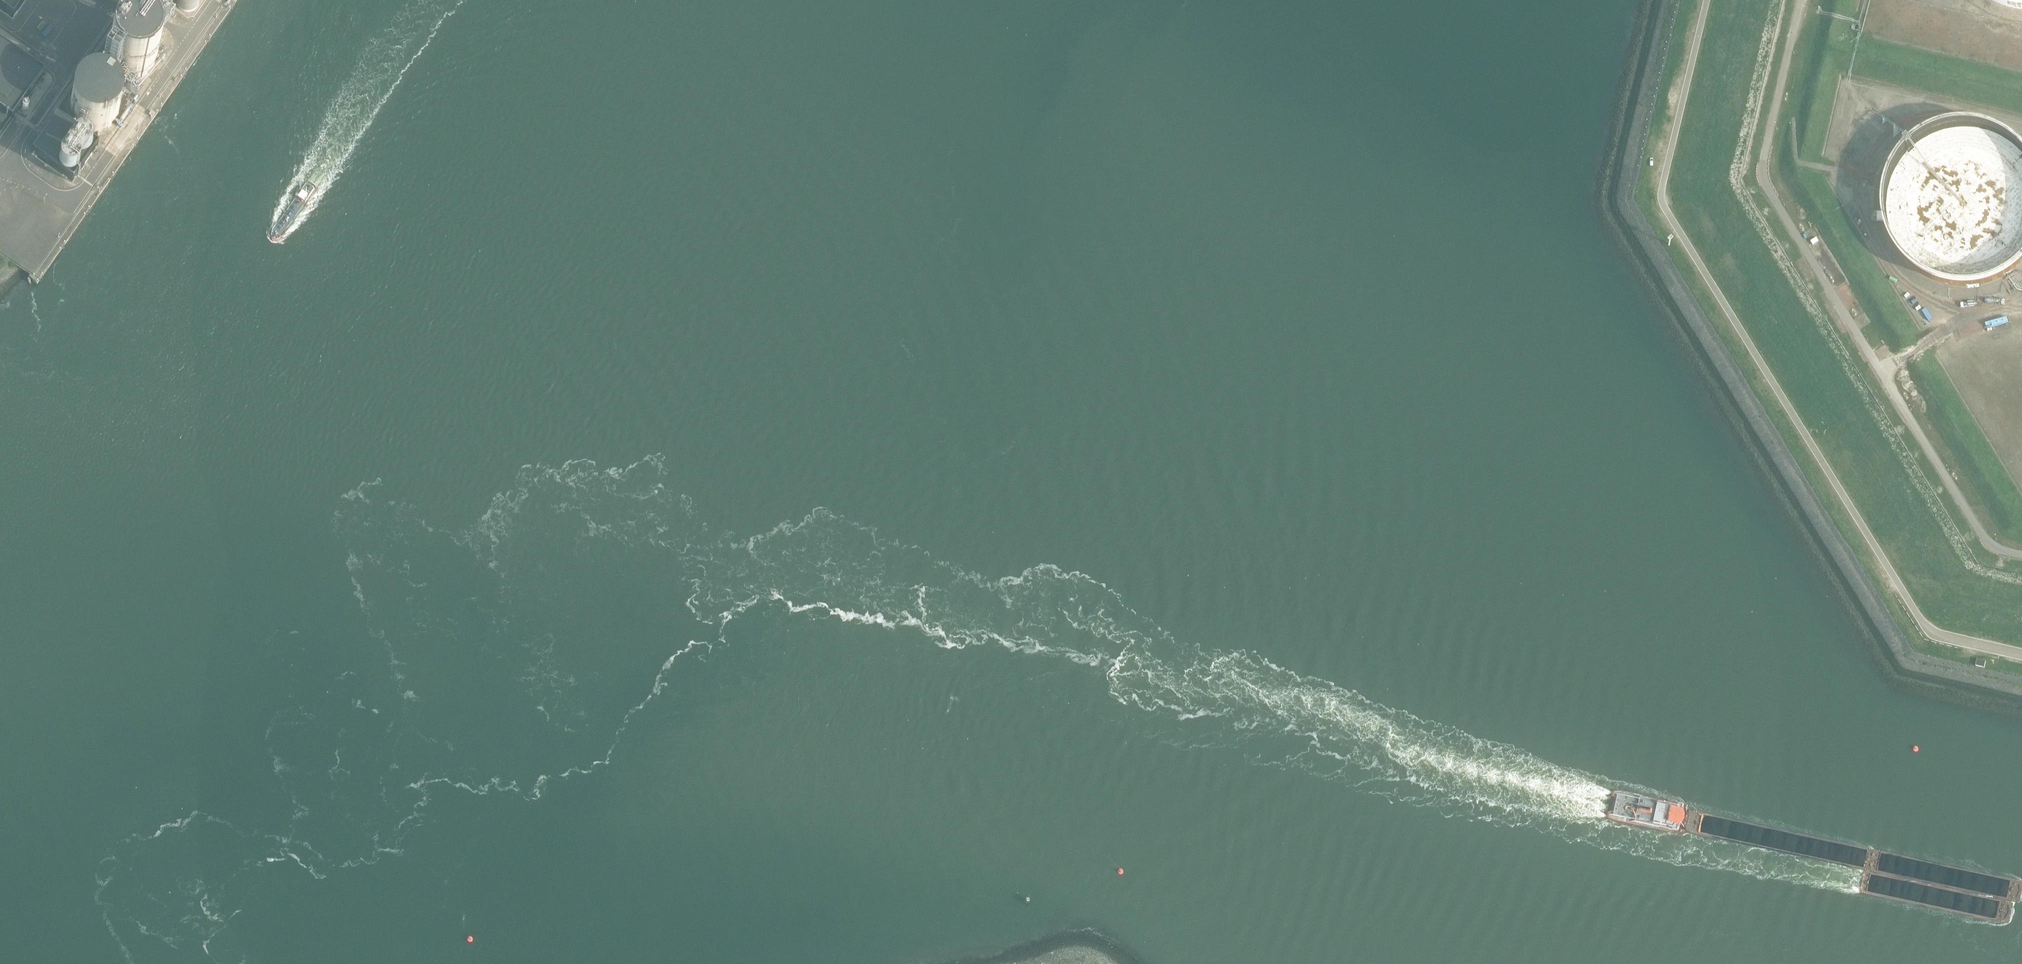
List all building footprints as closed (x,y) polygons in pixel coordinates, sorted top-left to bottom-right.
[(12,19),(26,0),(0,0),(0,10),(12,19)] [(169,29),(172,8),(150,5),(146,23),(151,24),(151,26),(169,29)] [(44,75),(0,44),(0,137),(44,75)] [(117,129),(117,87),(75,87),(75,129),(117,129)] [(72,183),(98,146),(56,117),(31,153),(72,183)] [(1947,281),(1974,283),(2000,275),(2021,259),(2021,258),(2021,153),(2007,139),(1982,129),(1955,127),(1929,135),(1907,152),(1892,174),(1886,201),(1889,228),(1902,252),(1921,271),(1947,281)] [(1986,662),(1977,660),(1976,666),(1984,668),(1986,662)]
